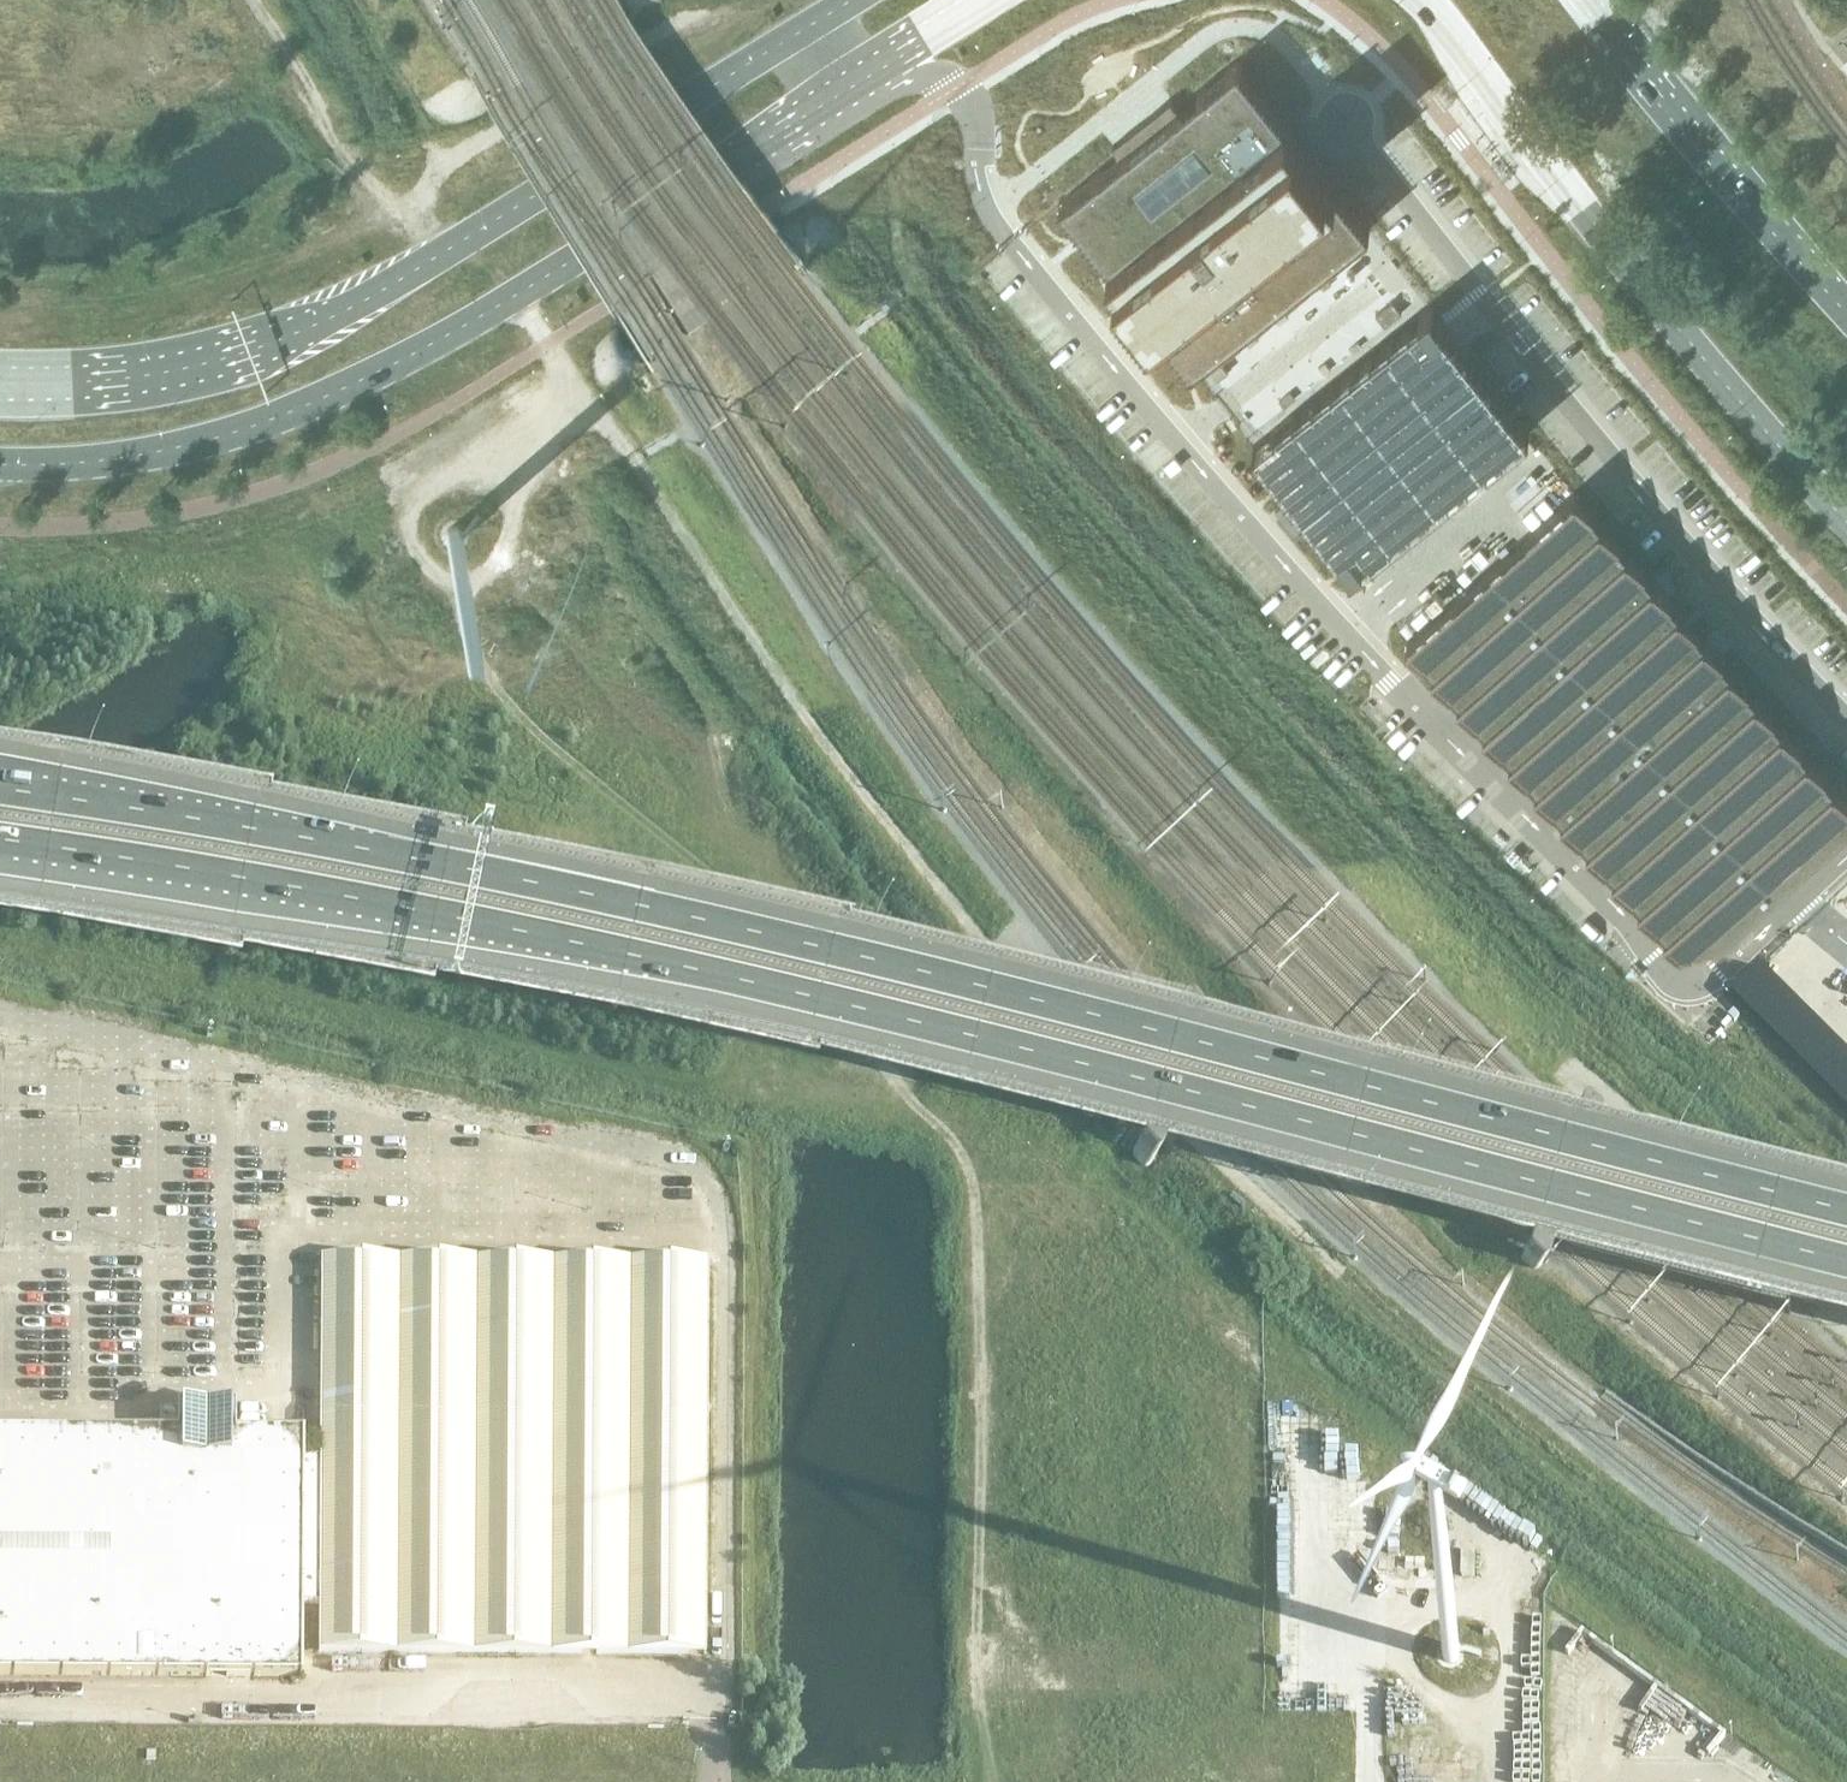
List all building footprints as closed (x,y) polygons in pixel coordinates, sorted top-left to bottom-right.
[(1237,60),(1058,200),(1190,368),(1369,227),(1237,60)] [(1522,436),(1529,431),(1530,430),(1431,305),(1430,305),(1254,444),(1253,445),(1352,570),(1522,436)] [(1406,640),(1693,963),(1846,827),(1846,797),(1575,490),(1406,640)] [(707,1260),(321,1257),(319,1458),(303,1457),(303,1432),(234,1432),(235,1406),(176,1406),(176,1410),(159,1410),(159,1431),(0,1431),(0,1675),(302,1676),(302,1604),(319,1604),(318,1652),(705,1654),(707,1260)]
